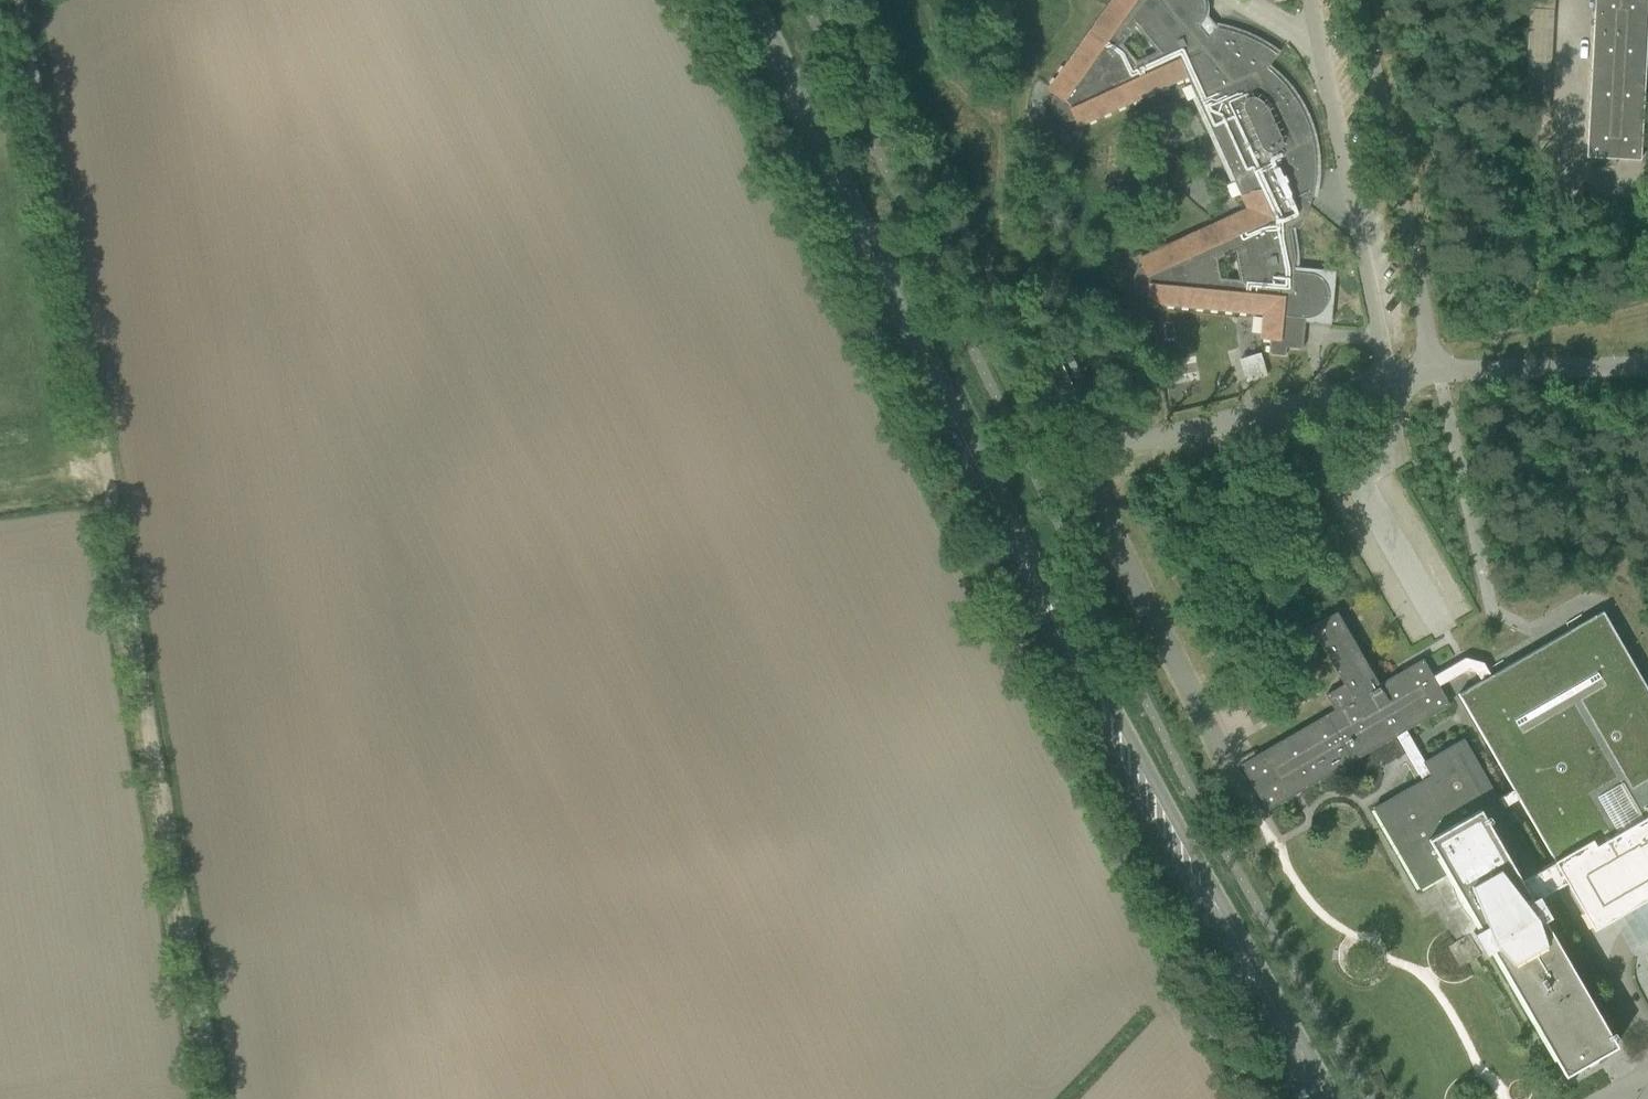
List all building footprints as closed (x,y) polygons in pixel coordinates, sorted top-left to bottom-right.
[(1105,8),(1051,85),(1048,88),(1055,94),(1053,98),(1052,103),(1053,108),(1056,112),(1060,116),(1065,118),(1069,118),(1074,117),(1078,125),(1155,89),(1186,75),(1247,208),(1214,223),(1139,257),(1149,280),(1146,302),(1263,312),(1262,317),(1261,332),(1260,337),(1269,338),(1268,353),(1284,354),(1285,346),(1301,348),(1304,325),(1300,325),(1301,316),(1302,317),(1303,317),(1305,317),(1306,317),(1308,317),(1309,316),(1310,316),(1312,316),(1313,315),(1314,315),(1316,314),(1317,314),(1318,313),(1319,312),(1320,311),(1321,310),(1322,309),(1323,308),(1324,307),(1325,306),(1325,304),(1326,303),(1327,302),(1327,300),(1327,299),(1328,298),(1328,296),(1328,295),(1328,293),(1328,292),(1328,291),(1327,289),(1327,288),(1326,287),(1326,285),(1325,284),(1325,283),(1324,282),(1323,280),(1322,279),(1321,278),(1320,277),(1319,276),(1318,276),(1317,275),(1316,274),(1314,274),(1313,273),(1312,273),(1310,272),(1309,272),(1299,271),(1299,276),(1292,275),(1293,266),(1293,261),(1293,260),(1294,255),(1293,250),(1290,227),(1297,227),(1298,228),(1300,225),(1301,222),(1303,219),(1304,216),(1305,212),(1307,209),(1308,206),(1309,203),(1310,200),(1311,196),(1312,193),(1312,189),(1313,186),(1314,183),(1314,179),(1314,176),(1315,172),(1315,169),(1315,166),(1315,162),(1315,159),(1314,156),(1314,152),(1314,149),(1313,146),(1313,142),(1312,139),(1311,136),(1310,133),(1309,129),(1308,126),(1307,123),(1306,120),(1305,117),(1303,114),(1302,111),(1300,108),(1299,105),(1297,102),(1295,99),(1294,96),(1292,94),(1290,91),(1288,88),(1286,86),(1283,83),(1281,81),(1279,78),(1276,76),(1274,74),(1271,71),(1269,69),(1266,67),(1279,50),(1278,49),(1276,53),(1273,51),(1270,48),(1267,46),(1264,45),(1261,43),(1258,41),(1254,39),(1251,38),(1248,36),(1245,35),(1241,33),(1238,32),(1234,31),(1231,30),(1228,29),(1224,28),(1221,27),(1217,27),(1205,12),(1205,11),(1206,9),(1206,7),(1206,6),(1205,4),(1205,3),(1205,1),(1204,0),(1111,0),(1105,8)] [(1586,156),(1640,159),(1647,7),(1647,0),(1595,0),(1586,156)] [(1552,103),(1553,7),(1527,7),(1526,103),(1552,103)] [(1057,354),(1037,364),(1042,374),(1047,371),(1059,396),(1074,389),(1057,354)] [(1396,735),(1408,756),(1412,763),(1421,779),(1372,808),(1419,889),(1450,871),(1481,926),(1473,931),(1485,952),(1487,951),(1486,950),(1491,948),(1564,1074),(1616,1044),(1555,938),(1544,919),(1550,916),(1539,897),(1566,882),(1594,930),(1609,921),(1612,919),(1607,911),(1647,888),(1647,690),(1602,610),(1491,675),(1484,662),(1465,657),(1433,676),(1435,679),(1438,685),(1467,668),(1477,671),(1482,680),(1458,694),(1513,789),(1498,798),(1463,738),(1424,761),(1406,729),(1396,735)] [(1334,709),(1240,763),(1267,809),(1396,735),(1406,729),(1449,704),(1438,685),(1435,679),(1433,676),(1422,658),(1421,659),(1397,673),(1378,684),(1341,619),(1336,611),(1310,626),(1344,683),(1325,694),(1334,709)] [(1471,958),(1459,939),(1448,945),(1460,965),(1471,958)]
